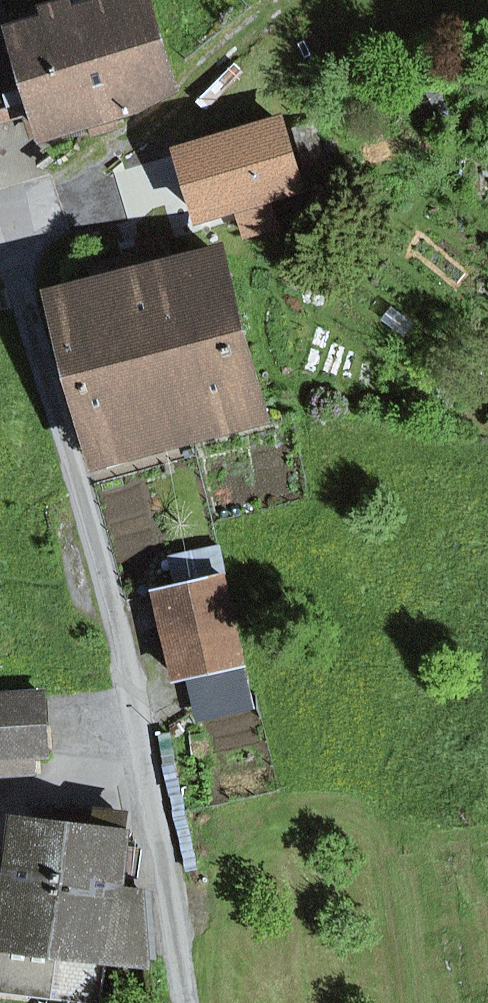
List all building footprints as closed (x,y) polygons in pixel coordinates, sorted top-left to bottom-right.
[(135,104),(171,84),(146,0),(124,0),(66,18),(62,3),(23,15),(27,27),(12,32),(14,38),(0,42),(0,112),(33,101),(43,133),(94,117),(112,112),(135,104)] [(94,117),(99,132),(116,126),(112,112),(94,117)] [(277,226),(268,198),(300,188),(280,123),(190,151),(210,216),(237,208),(246,235),(277,226)] [(143,256),(147,273),(137,275),(180,433),(261,411),(219,254),(172,267),(164,238),(140,245),(143,256)] [(137,275),(147,273),(143,256),(123,262),(127,278),(137,275)] [(54,297),(97,456),(180,433),(137,275),(127,278),(123,262),(94,270),(99,285),(54,297)] [(178,587),(224,576),(219,554),(173,564),(178,587)] [(244,664),(224,576),(178,587),(157,591),(178,679),(192,676),(241,665),(244,664)] [(192,676),(199,707),(248,696),(241,665),(192,676)] [(48,754),(44,696),(0,698),(0,757),(35,755),(48,754)] [(35,755),(0,757),(0,775),(36,773),(35,755)] [(11,894),(6,936),(0,984),(0,990),(102,1002),(107,952),(145,956),(144,938),(140,890),(115,888),(123,817),(101,815),(99,834),(65,830),(19,824),(14,873),(0,871),(0,893),(11,894)] [(6,936),(11,894),(0,893),(0,936),(6,936)]
